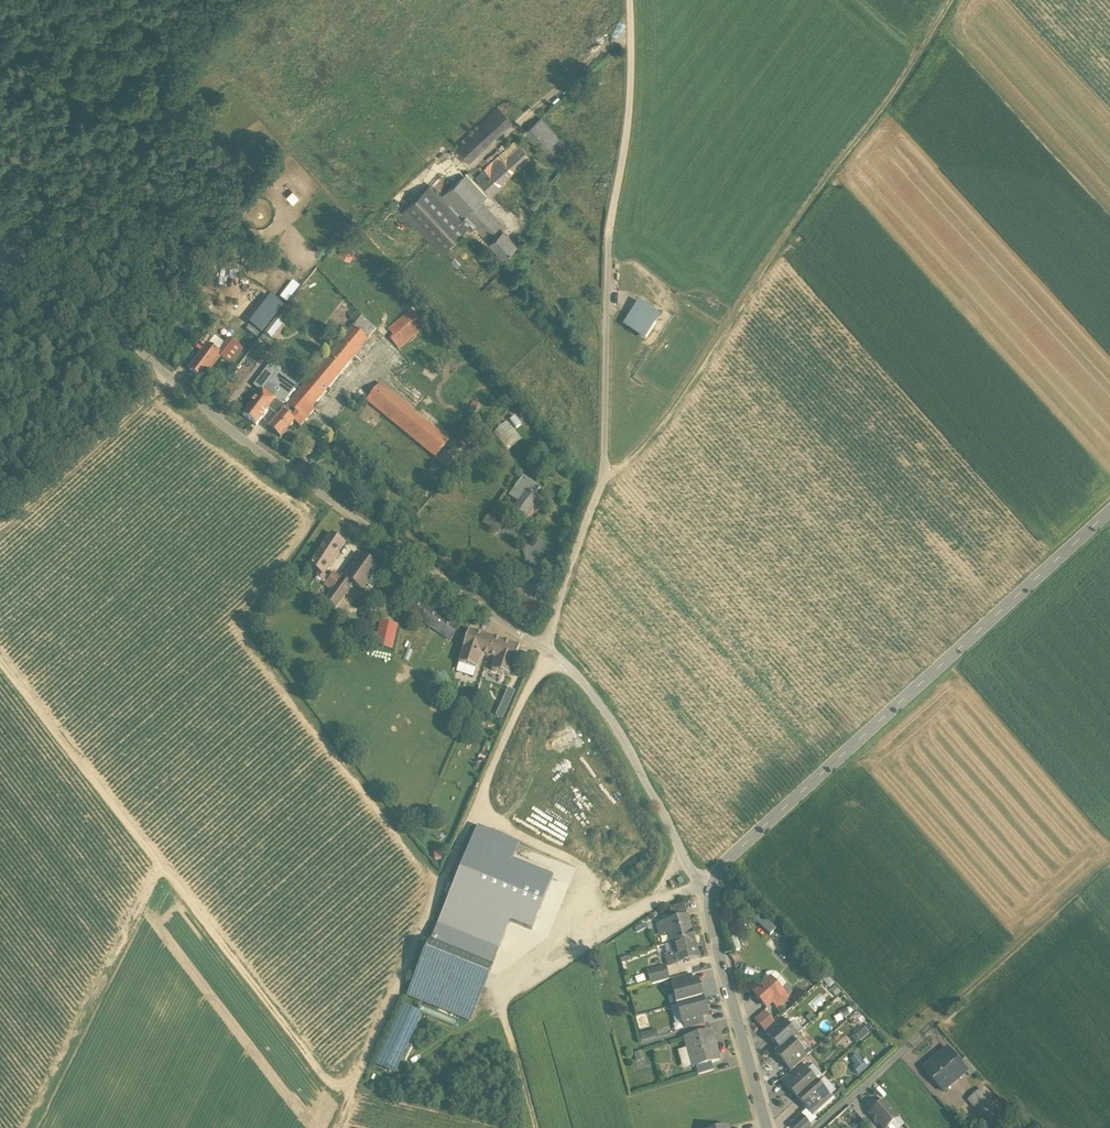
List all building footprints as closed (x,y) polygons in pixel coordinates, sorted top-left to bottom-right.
[(501,107),(454,144),(466,160),(514,124),(501,107)] [(554,166),(571,150),(541,118),(524,133),(554,166)] [(490,193),(531,156),(516,140),(475,177),(490,193)] [(486,198),(466,175),(444,195),(464,218),(462,220),(430,185),(403,210),(441,252),(469,227),(471,230),(476,226),(503,257),(517,244),(503,229),(506,227),(482,202),(486,198)] [(352,260),(358,248),(347,242),(341,255),(352,260)] [(271,307),(278,312),(291,296),(285,291),(271,307)] [(622,323),(644,338),(660,314),(638,299),(622,323)] [(264,333),(272,339),(283,325),(283,326),(297,307),(289,301),(264,333)] [(426,328),(413,311),(389,330),(394,337),(391,340),(399,350),(426,328)] [(296,394),(311,407),(377,330),(362,317),(350,331),(346,336),(296,394)] [(340,332),(346,336),(350,331),(345,326),(343,325),(339,330),(340,332)] [(202,378),(218,355),(231,365),(244,349),(229,338),(227,340),(217,333),(190,369),(202,378)] [(244,379),(256,363),(246,355),(234,371),(244,379)] [(254,385),(263,391),(258,398),(257,397),(243,415),(256,425),(269,408),(278,415),(282,411),(285,406),(282,404),(296,386),(277,372),(280,368),(272,362),(254,385)] [(448,443),(450,441),(448,440),(381,384),(367,401),(435,458),(448,443)] [(294,421),(300,426),(314,409),(311,407),(296,394),(282,411),(283,411),(269,427),(280,437),(294,421)] [(515,416),(510,420),(517,428),(521,424),(515,416)] [(507,449),(522,438),(509,420),(494,431),(507,449)] [(526,521),(542,498),(527,488),(511,510),(526,521)] [(498,532),(505,520),(489,510),(482,522),(498,532)] [(328,577),(322,573),(325,569),(327,570),(329,567),(327,566),(344,542),(331,533),(309,565),(319,571),(316,575),(322,579),(321,581),(324,583),(323,584),(330,589),(339,577),(332,573),(328,577)] [(336,607),(353,583),(362,589),(378,566),(361,554),(346,576),(343,575),(340,579),(341,580),(326,600),(336,607)] [(450,641),(461,625),(417,595),(406,611),(450,641)] [(380,622),(375,646),(392,650),(398,626),(380,622)] [(476,669),(480,654),(495,659),(501,642),(469,631),(469,630),(463,648),(463,649),(459,663),(476,669)] [(513,665),(519,647),(518,647),(501,642),(495,659),(492,671),(509,676),(512,665),(513,665)] [(409,649),(404,659),(409,661),(413,651),(409,649)] [(511,701),(504,698),(500,706),(508,709),(511,701)] [(509,921),(533,930),(553,879),(511,862),(518,844),(476,827),(431,941),(492,966),(509,921)] [(441,848),(434,849),(435,858),(442,858),(441,848)] [(684,903),(669,907),(672,919),(687,915),(684,903)] [(672,919),(658,923),(661,934),(669,931),(672,942),(693,936),(687,915),(672,919)] [(770,932),(775,926),(762,915),(757,920),(770,932)] [(789,942),(782,935),(776,941),(782,948),(789,942)] [(693,936),(672,942),(674,952),(666,954),(669,965),(698,956),(693,936)] [(492,966),(431,941),(408,996),(469,1021),(492,966)] [(666,965),(647,971),(651,984),(670,978),(666,965)] [(690,973),(671,978),(673,986),(692,980),(690,973)] [(787,996),(770,978),(755,992),(767,1006),(773,1000),(777,1005),(787,996)] [(673,986),(677,1003),(702,996),(697,979),(692,980),(673,986)] [(835,982),(830,987),(836,994),(842,989),(835,982)] [(702,996),(677,1003),(682,1021),(683,1021),(702,1015),(707,1014),(702,996)] [(378,1064),(393,1071),(399,1060),(404,1062),(412,1047),(406,1044),(420,1014),(404,1007),(378,1064)] [(766,1010),(756,1020),(765,1030),(775,1021),(766,1010)] [(702,1015),(683,1021),(685,1028),(704,1023),(702,1015)] [(775,1021),(765,1030),(770,1036),(771,1036),(786,1022),(780,1016),(775,1021)] [(786,1022),(771,1036),(770,1036),(780,1048),(791,1038),(796,1033),(786,1022)] [(711,1029),(684,1036),(693,1065),(695,1064),(711,1060),(719,1058),(711,1029)] [(657,1031),(640,1035),(641,1043),(659,1039),(657,1031)] [(780,1048),(775,1052),(787,1064),(787,1063),(802,1049),(791,1038),(780,1048)] [(948,1047),(933,1060),(932,1059),(923,1066),(944,1090),(967,1070),(948,1047)] [(802,1049),(787,1063),(787,1064),(792,1069),(799,1062),(807,1055),(802,1049)] [(872,1054),(868,1049),(863,1053),(868,1058),(872,1054)] [(850,1056),(855,1062),(852,1064),(859,1073),(869,1065),(857,1050),(850,1056)] [(711,1060),(695,1064),(698,1073),(713,1068),(711,1060)] [(792,1069),(782,1078),(788,1085),(806,1069),(799,1062),(792,1069)] [(788,1085),(797,1096),(816,1079),(806,1069),(788,1085)] [(816,1079),(797,1096),(807,1107),(808,1107),(825,1090),(816,1079)] [(1005,1115),(981,1086),(968,1098),(992,1126),(1005,1115)] [(825,1090),(808,1107),(814,1114),(832,1097),(825,1090)] [(884,1099),(869,1112),(875,1119),(876,1118),(884,1127),(887,1125),(898,1116),(884,1099)] [(791,1123),(796,1127),(805,1127),(810,1124),(801,1114),(791,1123)]
